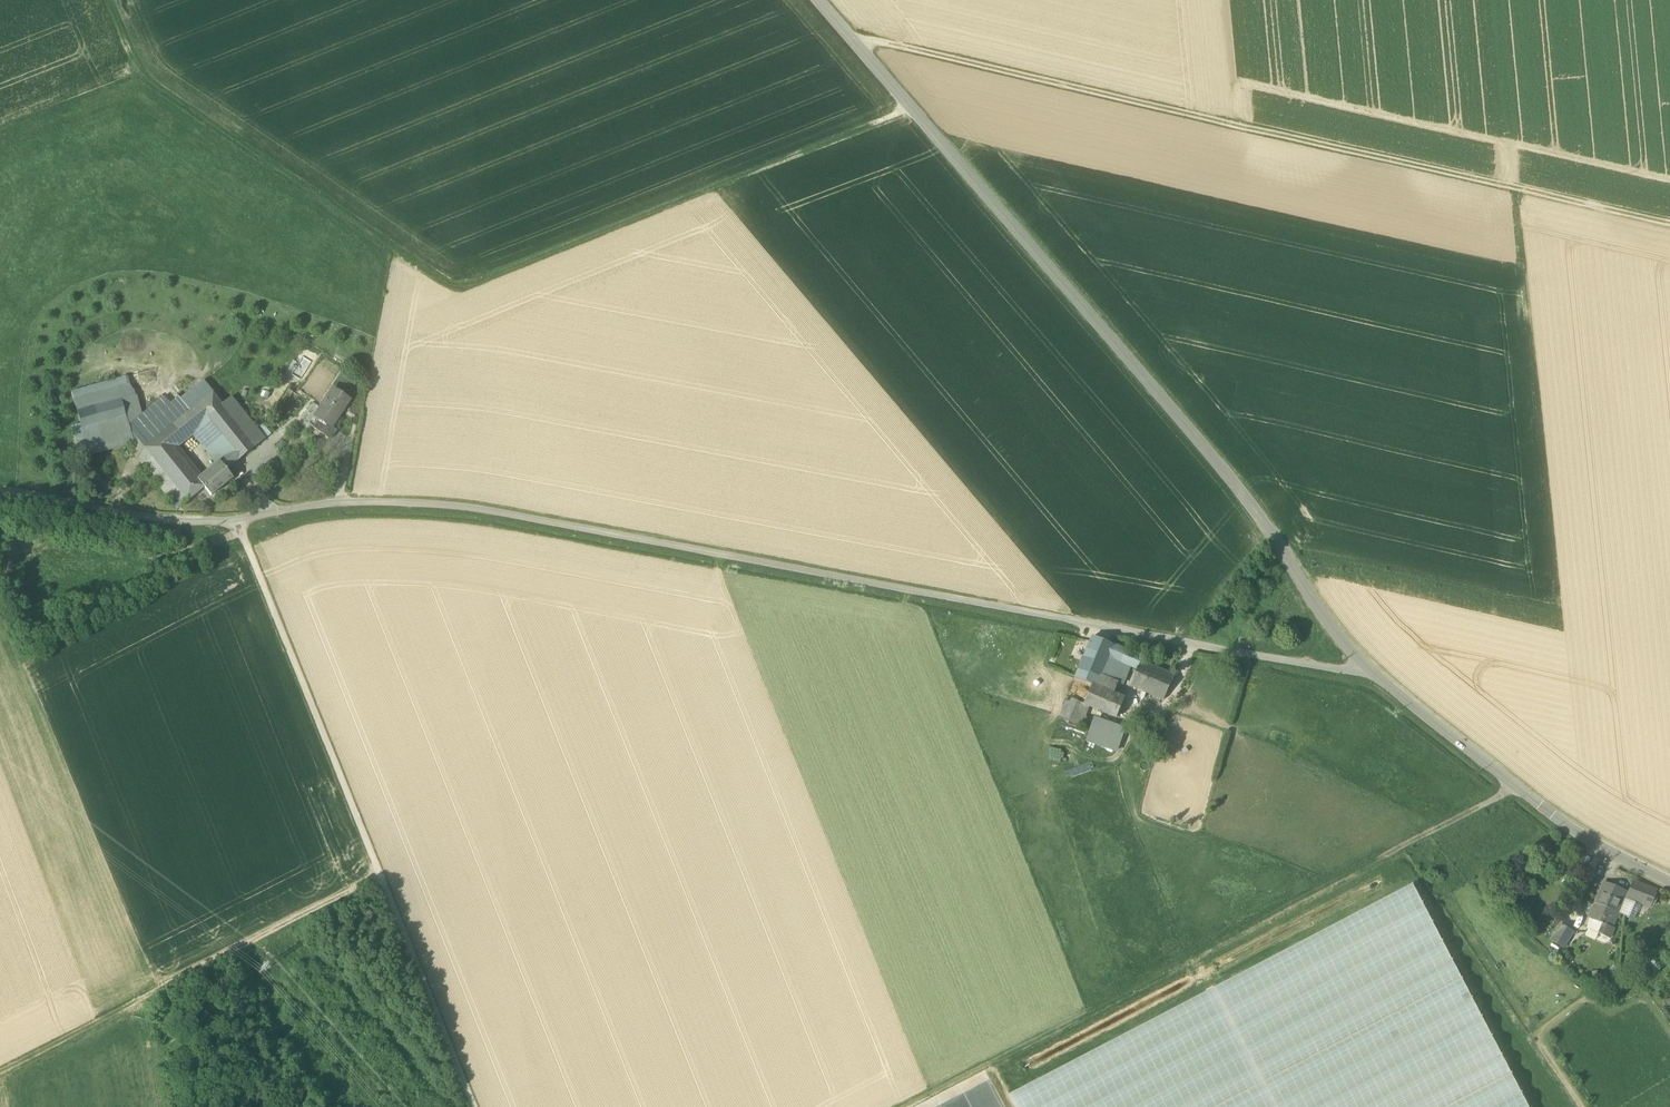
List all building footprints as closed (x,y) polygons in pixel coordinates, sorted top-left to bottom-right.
[(71,393),(77,412),(121,400),(126,418),(128,426),(138,419),(125,377),(71,393)] [(203,382),(179,401),(188,413),(189,411),(212,393),(203,382)] [(318,420),(331,428),(331,427),(349,400),(332,389),(320,407),(324,409),(317,419),(318,420)] [(256,447),(243,431),(222,405),(212,393),(189,411),(200,425),(204,421),(210,428),(210,427),(231,452),(238,461),(256,447)] [(231,397),(222,405),(243,431),(252,424),(231,397)] [(182,418),(188,413),(179,401),(179,400),(169,405),(164,398),(138,419),(128,426),(132,442),(134,455),(171,502),(177,509),(187,501),(144,448),(182,418)] [(77,412),(80,425),(82,430),(126,418),(121,400),(77,412)] [(314,417),(317,419),(324,409),(320,407),(314,417)] [(182,418),(192,431),(200,425),(189,411),(188,413),(182,418)] [(78,456),(132,442),(128,426),(126,418),(82,430),(80,425),(71,427),(78,456)] [(192,431),(182,418),(144,448),(187,501),(204,487),(197,479),(198,479),(172,447),(190,433),(192,431)] [(312,428),(331,440),(337,431),(331,427),(331,428),(318,420),(312,428)] [(204,421),(200,425),(192,431),(190,433),(215,464),(220,461),(224,457),(231,452),(210,427),(210,428),(204,421)] [(243,431),(256,447),(265,439),(259,432),(252,424),(243,431)] [(259,432),(265,439),(271,435),(265,427),(259,432)] [(224,457),(231,466),(238,461),(231,452),(224,457)] [(220,461),(226,470),(231,466),(224,457),(220,461)] [(204,487),(211,496),(233,478),(226,470),(220,461),(215,464),(198,479),(197,479),(204,487)] [(1076,678),(1093,685),(1097,687),(1102,676),(1110,657),(1115,645),(1094,636),(1076,678)] [(1143,657),(1115,645),(1110,657),(1126,665),(1137,669),(1140,661),(1141,661),(1143,657)] [(1102,676),(1118,683),(1126,665),(1110,657),(1102,676)] [(1130,685),(1164,700),(1175,675),(1141,661),(1140,661),(1137,669),(1130,685)] [(1093,685),(1085,703),(1084,704),(1090,706),(1117,718),(1125,698),(1114,693),(1118,683),(1102,676),(1097,687),(1093,685)] [(1086,716),(1090,706),(1084,704),(1085,703),(1068,696),(1060,717),(1079,725),(1083,715),(1086,716)] [(1085,742),(1117,753),(1126,728),(1094,717),(1085,742)] [(1142,738),(1156,744),(1162,732),(1148,726),(1142,738)] [(1641,902),(1647,888),(1634,883),(1628,896),(1628,897),(1629,897),(1631,892),(1642,897),(1640,902),(1641,902)] [(1016,1106),(1448,1106),(1511,1074),(1412,884),(1009,1095),(1016,1106)] [(1595,905),(1617,913),(1624,895),(1625,894),(1603,885),(1595,905)] [(1640,904),(1649,908),(1656,892),(1647,888),(1641,902),(1640,904)] [(1628,896),(1624,895),(1617,913),(1618,913),(1629,918),(1636,903),(1640,904),(1641,902),(1640,902),(1642,897),(1631,892),(1629,897),(1628,897),(1628,896)] [(1636,903),(1629,918),(1634,919),(1640,904),(1636,903)] [(1612,928),(1618,913),(1617,913),(1595,905),(1589,919),(1590,919),(1589,921),(1587,929),(1610,939),(1614,929),(1612,928)] [(1551,940),(1563,948),(1572,932),(1561,925),(1551,940)] [(1623,987),(1630,995),(1637,989),(1630,981),(1623,987)] [(1448,1106),(1528,1106),(1511,1074),(1448,1106)]
